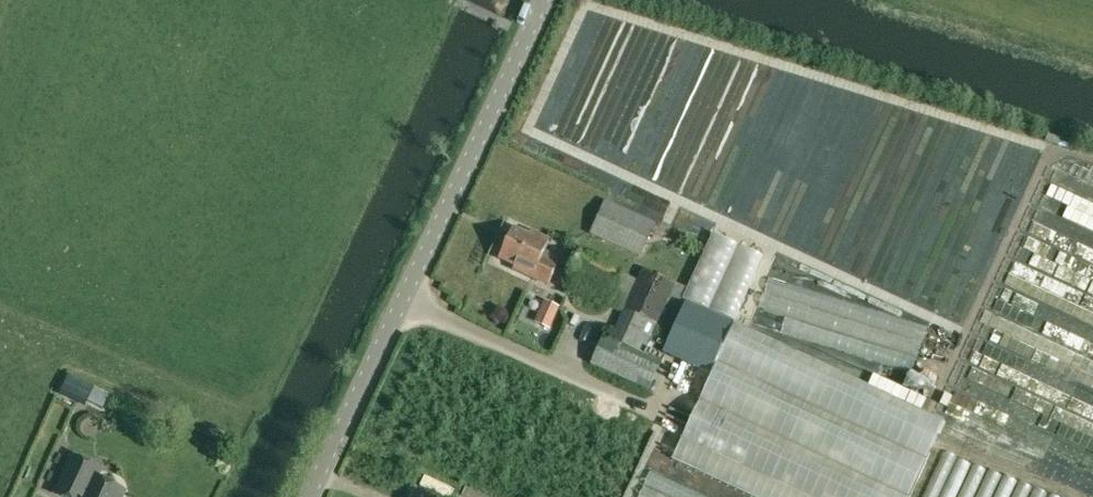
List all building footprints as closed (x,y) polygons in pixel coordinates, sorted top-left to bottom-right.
[(640,258),(655,225),(604,202),(589,235),(640,258)] [(514,267),(513,270),(547,284),(556,261),(549,258),(551,252),(544,249),(549,238),(529,230),(527,235),(508,227),(495,258),(514,267)] [(579,259),(566,287),(622,311),(635,283),(579,259)] [(830,322),(746,305),(730,380),(793,393),(796,379),(798,379),(801,365),(815,368),(819,350),(822,351),(825,339),(839,342),(843,321),(840,320),(841,313),(921,329),(927,300),(766,267),(760,299),(821,312),(821,309),(832,311),(830,322)] [(640,271),(635,283),(622,311),(609,342),(641,356),(667,297),(678,302),(683,290),(640,271)] [(709,375),(731,323),(683,302),(661,354),(709,375)] [(609,342),(602,339),(590,367),(648,392),(660,364),(641,356),(609,342)] [(85,405),(93,387),(68,376),(60,394),(85,405)] [(883,421),(888,402),(858,395),(853,414),(883,421)] [(683,428),(689,411),(674,406),(668,423),(683,428)] [(894,496),(1006,496),(1015,476),(982,463),(966,457),(967,456),(917,437),(894,496)] [(63,496),(122,496),(124,492),(96,478),(100,469),(74,457),(56,494),(63,496)] [(1050,490),(1045,487),(1041,496),(1048,496),(1050,490)]
